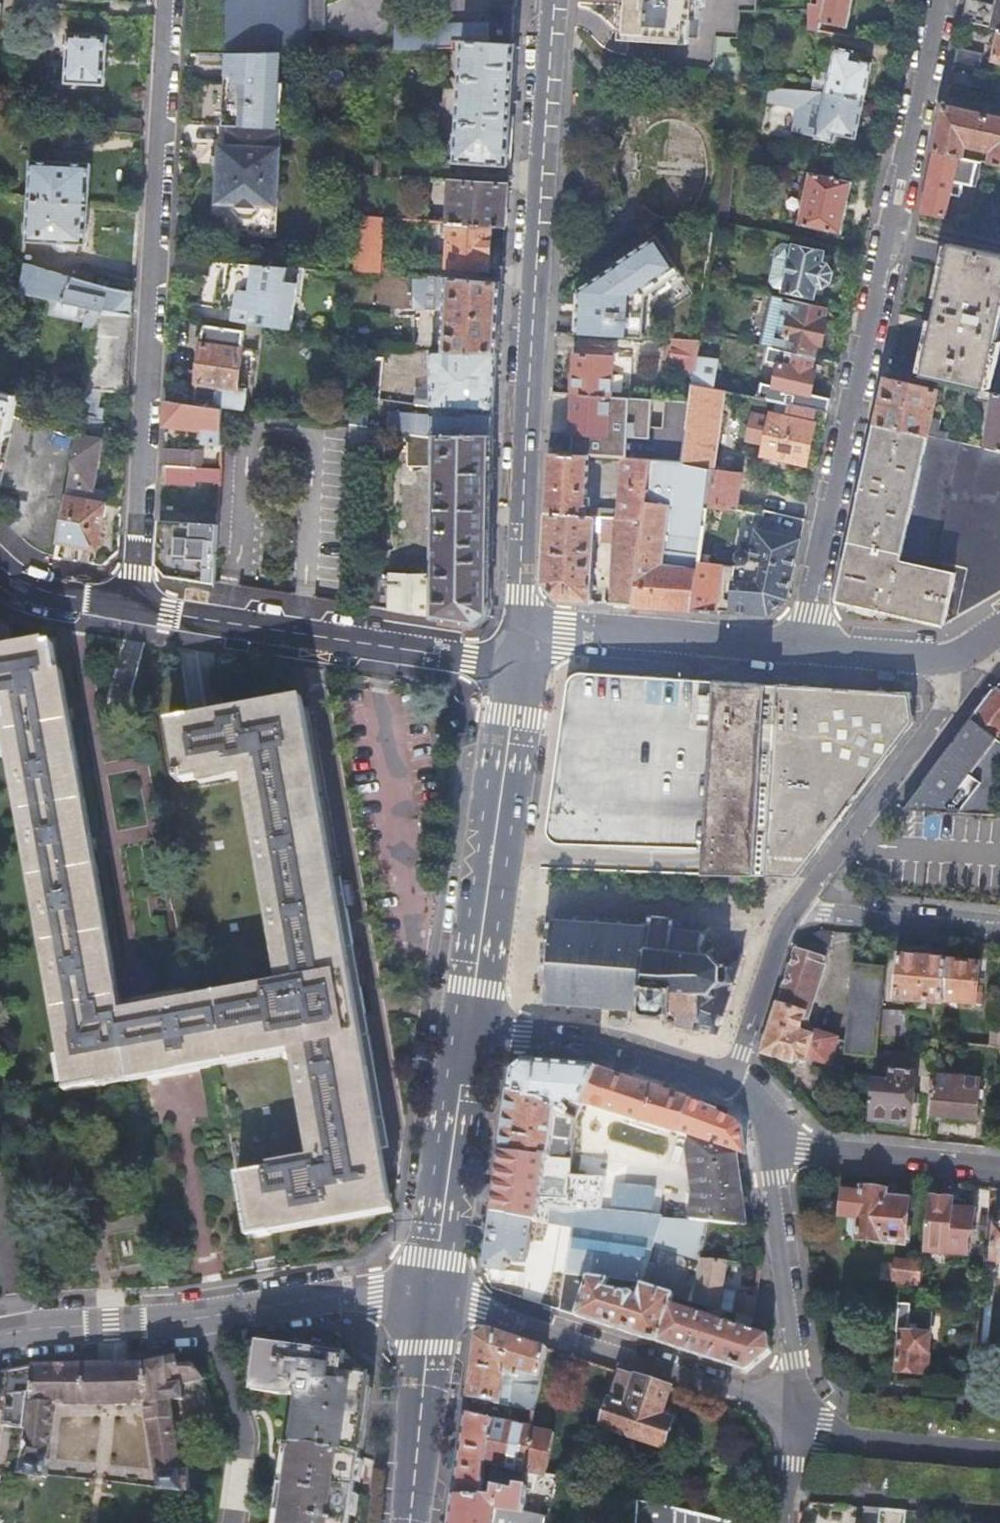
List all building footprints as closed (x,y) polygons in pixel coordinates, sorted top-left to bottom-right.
[(233,52),(278,53),(284,53),(317,53),(316,36),(315,0),(231,0),(233,52)] [(316,36),(331,35),(330,0),(315,0),(316,36)] [(631,11),(630,34),(701,38),(702,12),(703,0),(632,0),(631,11)] [(811,12),(809,32),(821,35),(822,26),(848,29),(852,0),(813,0),(811,12)] [(996,32),(999,33),(999,2),(998,8),(968,2),(963,24),(996,32)] [(436,34),(436,54),(450,54),(450,45),(462,45),(476,45),(486,45),(511,45),(515,19),(490,18),(489,34),(436,34)] [(67,30),(64,80),(103,83),(106,33),(67,30)] [(999,64),(999,33),(996,32),(990,62),(999,64)] [(396,33),(396,54),(400,54),(436,54),(436,34),(396,33)] [(736,84),(741,41),(718,38),(712,82),(726,84),(736,84)] [(515,46),(511,45),(486,45),(476,45),(462,45),(455,164),(508,167),(510,137),(514,76),(515,46)] [(825,94),(863,100),(871,65),(851,60),(852,53),(834,49),(825,94)] [(957,50),(953,68),(981,73),(985,56),(957,50)] [(226,126),(274,130),(278,53),(233,52),(226,52),(222,126),(226,126)] [(825,94),(811,92),(807,110),(796,108),(791,134),(833,143),(834,135),(855,139),(863,100),(825,94)] [(999,167),(999,120),(944,108),(935,154),(964,160),(968,144),(973,145),(977,150),(984,151),(989,148),(995,150),(992,166),(999,167)] [(140,120),(114,117),(112,133),(139,136),(140,120)] [(274,130),(226,126),(225,145),(218,144),(218,148),(216,163),(213,203),(231,205),(230,211),(237,219),(249,219),(256,214),(257,207),(274,208),(281,130),(274,130)] [(55,163),(82,164),(83,149),(50,147),(49,162),(55,163)] [(935,154),(921,216),(950,222),(955,199),(964,202),(968,189),(977,191),(984,164),(964,160),(935,154)] [(50,204),(87,207),(89,164),(82,164),(55,163),(49,162),(30,161),(27,199),(39,202),(47,203),(50,204)] [(810,173),(800,222),(841,230),(852,182),(810,173)] [(507,187),(450,184),(448,226),(450,226),(492,229),(504,229),(506,208),(507,187)] [(85,247),(87,207),(50,204),(47,203),(39,202),(27,199),(25,243),(85,247)] [(357,220),(353,272),(380,273),(383,222),(357,220)] [(490,268),(492,229),(450,226),(447,265),(490,268)] [(777,289),(789,291),(798,247),(786,244),(777,250),(771,280),(777,289)] [(581,295),(578,339),(642,344),(646,303),(682,281),(661,246),(581,295)] [(798,247),(789,291),(813,296),(815,287),(821,288),(830,283),(833,272),(824,263),(820,262),(822,251),(798,247)] [(978,392),(984,394),(999,323),(999,257),(951,247),(920,381),(978,392)] [(228,310),(226,321),(298,330),(304,284),(291,282),(293,269),(211,264),(205,307),(228,310)] [(21,266),(14,299),(22,300),(98,312),(129,316),(130,296),(131,290),(90,283),(92,272),(75,269),(73,278),(21,266)] [(445,353),(496,355),(501,284),(438,276),(415,275),(413,310),(447,311),(445,353)] [(794,352),(815,356),(818,344),(823,344),(831,305),(785,294),(781,314),(788,316),(784,335),(783,336),(797,339),(794,352)] [(79,416),(92,418),(96,390),(125,391),(129,327),(129,316),(98,312),(79,416)] [(167,381),(166,402),(224,410),(246,414),(256,338),(207,331),(199,385),(167,381)] [(781,348),(783,336),(784,335),(772,333),(769,346),(781,348)] [(781,348),(794,352),(797,339),(783,336),(781,348)] [(766,356),(792,361),(794,352),(781,348),(769,346),(768,345),(766,356)] [(699,349),(674,347),(673,353),(666,352),(665,368),(672,368),(672,377),(696,378),(698,359),(699,349)] [(773,401),(786,403),(828,412),(831,399),(812,396),(817,372),(812,371),(815,356),(794,352),(792,361),(791,367),(777,364),(770,400),(773,401)] [(445,353),(430,353),(430,407),(492,413),(496,355),(445,353)] [(575,400),(613,403),(617,361),(608,360),(608,355),(590,353),(589,359),(577,357),(577,379),(573,381),(572,391),(576,394),(575,400)] [(382,362),(345,359),(341,397),(401,404),(403,392),(385,390),(379,393),(382,362)] [(696,378),(695,386),(716,390),(720,361),(698,359),(696,378)] [(875,428),(902,433),(937,440),(941,423),(928,421),(934,394),(885,383),(875,428)] [(695,386),(692,409),(689,433),(684,465),(712,469),(724,392),(716,390),(695,386)] [(987,451),(999,454),(999,397),(984,394),(978,392),(976,406),(994,409),(987,451)] [(17,398),(0,396),(0,499),(1,499),(17,398)] [(401,404),(341,397),(337,427),(365,430),(410,437),(433,438),(490,439),(491,425),(492,413),(430,407),(430,419),(415,419),(414,429),(399,428),(401,404)] [(552,409),(550,453),(577,455),(578,443),(610,446),(613,403),(575,400),(553,398),(552,409)] [(782,421),(786,403),(773,401),(770,419),(782,421)] [(203,445),(221,446),(224,410),(166,402),(165,429),(204,432),(203,445)] [(828,412),(786,403),(782,421),(770,419),(768,418),(759,462),(801,470),(811,426),(824,429),(828,412)] [(92,418),(79,416),(65,496),(105,503),(108,490),(93,487),(102,438),(94,436),(98,418),(92,418)] [(875,428),(871,448),(898,453),(902,433),(875,428)] [(657,432),(655,462),(684,465),(689,433),(657,432)] [(871,448),(838,605),(941,629),(999,593),(999,454),(987,451),(937,440),(902,433),(898,453),(871,448)] [(490,439),(433,438),(431,576),(383,576),(380,577),(378,611),(479,627),(479,616),(491,616),(491,527),(490,468),(490,439)] [(162,466),(200,469),(201,453),(163,450),(162,466)] [(547,513),(586,517),(591,457),(577,455),(550,453),(548,497),(547,513)] [(624,459),(619,520),(644,523),(653,462),(624,459)] [(653,462),(644,523),(631,607),(669,609),(690,610),(698,563),(706,508),(712,469),(684,465),(655,462),(653,462)] [(220,470),(200,469),(162,466),(161,486),(196,488),(197,484),(220,485),(220,470)] [(742,474),(712,469),(706,508),(735,511),(742,474)] [(105,503),(65,496),(57,539),(98,547),(105,503)] [(644,523),(619,520),(586,517),(547,513),(543,586),(561,602),(592,604),(596,534),(606,535),(606,543),(624,544),(622,579),(617,579),(616,606),(631,607),(644,523)] [(214,587),(218,516),(205,515),(204,525),(160,522),(157,568),(165,580),(214,587)] [(746,531),(738,569),(729,613),(758,615),(769,616),(788,603),(800,543),(746,531)] [(698,563),(690,610),(710,612),(729,613),(738,569),(698,563)] [(0,657),(0,691),(2,704),(70,1096),(98,1092),(97,1086),(217,1065),(228,1063),(217,1004),(206,1006),(116,1021),(52,654),(4,664),(2,657),(0,657)] [(541,868),(768,877),(769,860),(780,685),(585,674),(580,674),(576,675),(573,677),(570,681),(541,868)] [(769,860),(809,860),(912,723),(909,694),(780,685),(769,860)] [(906,809),(993,819),(997,778),(999,774),(999,747),(996,743),(999,738),(999,692),(996,690),(906,809)] [(282,992),(217,1004),(228,1063),(292,1052),(311,1165),(235,1179),(249,1263),(272,1259),(268,1231),(385,1211),(375,1152),(386,1151),(336,849),(313,709),(299,711),(299,708),(193,725),(192,717),(174,721),(183,775),(176,776),(178,785),(184,784),(184,786),(247,775),(282,992)] [(769,860),(768,877),(796,878),(809,860),(769,860)] [(544,961),(541,1003),(546,1003),(545,1007),(637,1014),(637,1018),(645,1019),(645,1015),(665,1017),(665,1024),(668,1025),(668,1028),(674,1029),(677,1025),(685,1026),(684,1037),(700,1038),(701,1031),(718,1033),(744,955),(722,963),(717,952),(705,951),(707,932),(675,929),(676,918),(648,917),(647,926),(547,920),(544,961)] [(784,989),(763,1053),(795,1063),(799,1061),(833,1072),(841,1047),(826,1042),(825,1044),(811,1040),(812,1036),(799,1032),(825,961),(798,952),(784,989)] [(896,1000),(942,1006),(942,1002),(946,963),(900,959),(896,1000)] [(978,967),(946,963),(942,1002),(982,1007),(983,996),(975,995),(976,987),(978,967)] [(881,1013),(885,969),(856,965),(847,1043),(852,1056),(876,1058),(878,1036),(881,1013)] [(975,995),(983,996),(984,988),(976,987),(975,995)] [(905,1015),(881,1013),(878,1036),(894,1037),(910,1039),(912,1027),(904,1026),(905,1015)] [(876,1058),(870,1120),(909,1123),(914,1074),(890,1072),(894,1037),(878,1036),(876,1058)] [(514,1075),(511,1092),(574,1114),(587,1101),(597,1069),(574,1067),(525,1063),(514,1075)] [(689,1100),(597,1069),(587,1101),(683,1134),(689,1100)] [(979,1080),(935,1076),(931,1116),(974,1120),(979,1080)] [(511,1092),(502,1154),(570,1156),(574,1114),(511,1092)] [(706,1108),(689,1100),(683,1134),(692,1136),(741,1152),(747,1155),(744,1126),(738,1122),(729,1118),(706,1108)] [(691,1194),(689,1221),(702,1223),(749,1228),(741,1152),(692,1136),(686,1144),(691,1194)] [(605,1179),(568,1171),(570,1156),(502,1154),(494,1214),(535,1219),(553,1221),(554,1207),(600,1212),(604,1186),(605,1179)] [(604,1186),(600,1212),(652,1217),(653,1191),(604,1186)] [(909,1201),(903,1200),(904,1194),(868,1190),(867,1194),(849,1192),(846,1217),(853,1217),(852,1231),(858,1236),(861,1236),(861,1240),(905,1245),(909,1201)] [(964,1201),(928,1197),(923,1253),(970,1257),(974,1213),(963,1212),(964,1201)] [(554,1207),(553,1221),(571,1224),(567,1274),(618,1284),(645,1290),(653,1262),(666,1219),(652,1217),(600,1212),(554,1207)] [(528,1263),(535,1219),(494,1214),(486,1269),(508,1272),(509,1261),(528,1263)] [(689,1221),(666,1219),(653,1262),(696,1269),(698,1255),(699,1255),(702,1223),(689,1221)] [(993,1239),(991,1263),(999,1264),(999,1240),(993,1239)] [(698,1255),(696,1269),(692,1301),(715,1307),(722,1258),(699,1255),(698,1255)] [(696,1269),(653,1262),(645,1290),(671,1296),(692,1301),(696,1269)] [(894,1281),(921,1283),(922,1265),(896,1262),(896,1266),(888,1266),(888,1276),(895,1277),(894,1281)] [(618,1284),(567,1274),(562,1310),(657,1341),(668,1304),(671,1296),(645,1290),(642,1297),(617,1287),(618,1284)] [(729,1290),(726,1311),(754,1316),(757,1295),(729,1290)] [(668,1304),(657,1341),(746,1370),(771,1352),(769,1336),(751,1330),(668,1304)] [(899,1305),(896,1327),(901,1327),(897,1364),(927,1366),(933,1308),(919,1306),(899,1305)] [(298,1394),(297,1400),(312,1401),(318,1354),(322,1334),(323,1330),(286,1334),(284,1345),(258,1340),(252,1387),(298,1394)] [(469,1380),(466,1399),(501,1405),(506,1376),(517,1378),(512,1407),(538,1411),(546,1350),(486,1331),(481,1336),(474,1341),(469,1380)] [(370,1372),(360,1363),(343,1350),(322,1334),(318,1354),(312,1401),(356,1403),(357,1409),(365,1411),(370,1372)] [(109,1371),(30,1368),(19,1477),(23,1478),(43,1480),(48,1441),(51,1411),(109,1413),(139,1414),(149,1493),(183,1497),(180,1467),(171,1467),(164,1400),(194,1389),(193,1385),(197,1383),(189,1372),(173,1378),(171,1359),(142,1372),(109,1371)] [(670,1388),(620,1373),(604,1429),(665,1447),(674,1419),(662,1416),(670,1388)] [(506,1376),(501,1405),(512,1407),(517,1378),(506,1376)] [(291,1440),(291,1444),(360,1457),(365,1411),(357,1409),(356,1403),(312,1401),(297,1400),(291,1440)] [(450,1522),(496,1522),(499,1508),(527,1511),(531,1487),(513,1483),(512,1487),(500,1484),(495,1484),(493,1491),(482,1489),(484,1482),(486,1462),(492,1420),(464,1416),(461,1436),(457,1466),(450,1522)] [(535,1427),(492,1420),(486,1462),(484,1482),(495,1484),(500,1484),(512,1487),(513,1483),(531,1487),(539,1489),(541,1472),(529,1470),(535,1427)] [(557,1431),(535,1427),(529,1470),(541,1472),(550,1474),(557,1431)] [(279,1522),(350,1522),(360,1457),(291,1444),(279,1522)] [(541,1472),(539,1489),(560,1493),(563,1480),(564,1477),(550,1474),(541,1472)] [(563,1480),(560,1493),(558,1499),(610,1509),(614,1491),(563,1480)] [(679,1509),(640,1502),(639,1522),(678,1522),(679,1509)] [(865,1505),(864,1522),(878,1522),(878,1515),(878,1506),(865,1505)] [(496,1522),(552,1522),(554,1514),(527,1511),(499,1508),(496,1522)] [(688,1510),(679,1509),(678,1522),(688,1522),(688,1510)] [(688,1510),(688,1522),(736,1522),(688,1510)]
